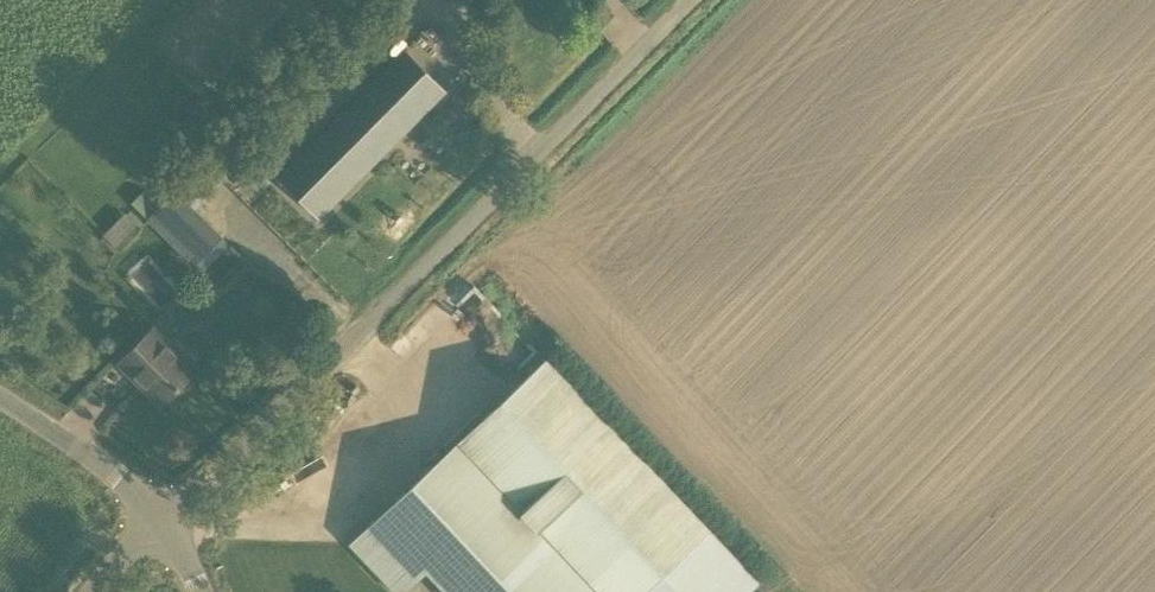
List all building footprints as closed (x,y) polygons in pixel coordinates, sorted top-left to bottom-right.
[(408,52),(407,51),(280,179),(318,218),(446,90),(445,88),(437,96),(401,60),(408,52)] [(147,214),(164,196),(149,182),(132,200),(147,214)] [(222,238),(175,192),(149,219),(195,265),(222,238)] [(196,370),(154,329),(122,361),(148,387),(145,389),(161,405),(196,370)] [(760,582),(727,547),(724,549),(709,533),(545,359),(350,543),(396,591),(404,591),(427,571),(447,591),(750,591),(760,582)]
